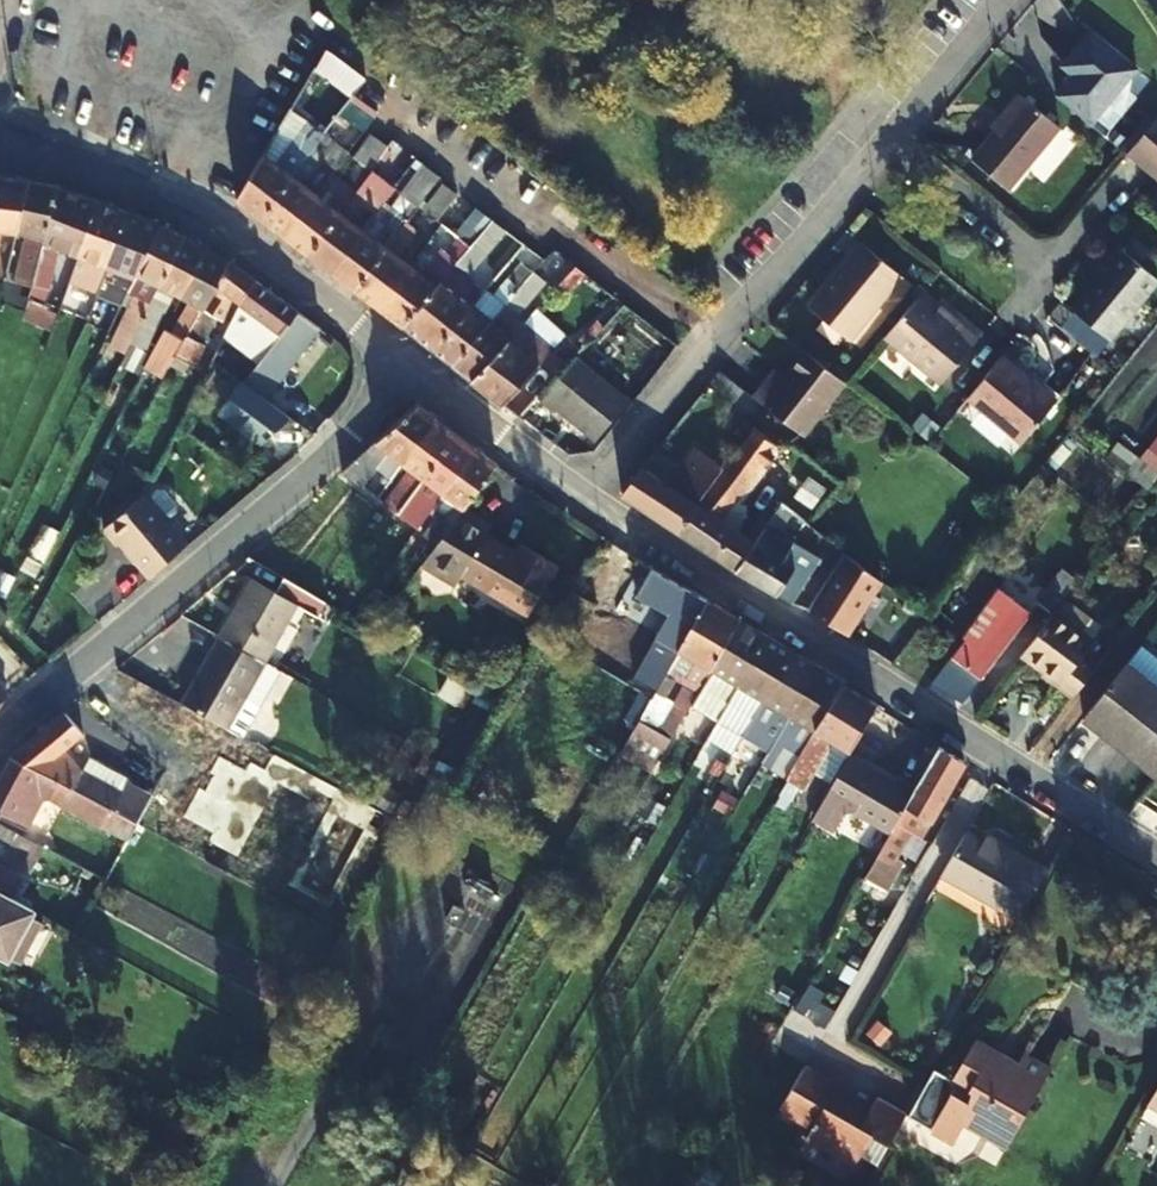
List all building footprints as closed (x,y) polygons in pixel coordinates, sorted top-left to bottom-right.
[(1065,70),(1049,91),(1085,120),(1129,64),(1080,26),(1053,61),(1065,70)] [(351,94),(362,80),(324,49),(314,66),(351,94)] [(1012,122),(1001,136),(978,164),(1013,192),(1063,131),(1022,97),(1006,117),(1012,122)] [(1124,149),(1156,176),(1156,108),(1124,149)] [(995,131),(1001,136),(1012,122),(1006,117),(995,131)] [(259,216),(315,141),(306,133),(280,166),(263,153),(235,200),(259,216)] [(284,236),(316,192),(303,183),(333,144),(320,135),(315,141),(259,216),(284,236)] [(352,158),(369,171),(385,148),(369,136),(352,158)] [(316,192),(284,236),(306,253),(369,171),(352,158),(322,198),(316,192)] [(416,206),(435,179),(419,167),(398,192),(408,199),(416,206)] [(369,171),(306,253),(330,271),(363,228),(392,188),(369,171)] [(2,229),(14,231),(27,180),(0,177),(0,239),(2,229)] [(27,180),(14,231),(28,234),(18,280),(31,285),(35,265),(40,242),(54,185),(27,180)] [(54,185),(40,242),(75,255),(93,200),(54,185)] [(427,214),(435,220),(453,195),(439,185),(421,209),(427,214)] [(416,206),(408,199),(377,238),(363,228),(330,271),(353,287),(416,206)] [(75,255),(104,265),(122,211),(93,200),(75,255)] [(378,307),(411,264),(397,253),(427,214),(421,209),(416,206),(353,287),(378,307)] [(123,296),(134,272),(156,224),(122,211),(104,265),(96,286),(123,296)] [(134,272),(157,284),(181,235),(156,224),(134,272)] [(433,350),(471,305),(462,298),(474,283),(465,276),(493,241),(480,231),(468,244),(399,323),(433,350)] [(181,235),(157,284),(178,295),(203,247),(181,235)] [(468,244),(457,236),(434,266),(419,254),(411,264),(378,307),(399,323),(468,244)] [(806,307),(846,338),(897,273),(858,241),(806,307)] [(203,247),(178,295),(190,301),(179,322),(167,316),(152,346),(174,356),(225,258),(203,247)] [(1111,340),(1150,290),(1104,254),(1091,271),(1099,277),(1073,310),(1111,340)] [(225,258),(174,356),(192,365),(203,344),(194,340),(207,314),(216,320),(230,297),(239,303),(253,279),(225,258)] [(519,262),(503,281),(515,291),(532,272),(519,262)] [(68,277),(35,265),(31,285),(27,296),(57,311),(68,277)] [(515,291),(452,365),(470,378),(521,323),(523,322),(514,315),(544,280),(532,272),(515,291)] [(57,311),(84,322),(92,298),(95,288),(68,277),(57,311)] [(239,303),(208,358),(260,395),(316,325),(253,279),(239,303)] [(471,305),(433,350),(452,365),(515,291),(503,281),(490,296),(484,290),(471,305)] [(129,340),(149,299),(136,292),(116,333),(129,340)] [(914,296),(881,337),(938,383),(973,336),(946,314),(942,318),(914,296)] [(107,332),(117,309),(92,298),(84,322),(107,332)] [(149,299),(129,340),(140,346),(162,306),(149,299)] [(523,322),(521,323),(548,348),(561,335),(534,309),(523,322)] [(470,378),(517,415),(545,387),(526,373),(548,348),(521,323),(470,378)] [(844,382),(803,351),(782,377),(773,370),(752,396),(769,409),(803,436),(844,382)] [(624,400),(572,357),(537,401),(552,412),(555,409),(594,440),(624,400)] [(1054,403),(998,359),(966,399),(1021,443),(1054,403)] [(393,454),(401,460),(430,421),(433,417),(414,403),(338,471),(360,486),(393,454)] [(430,421),(401,460),(413,470),(386,506),(394,512),(450,436),(453,433),(433,417),(430,421)] [(927,448),(937,436),(920,422),(910,434),(927,448)] [(734,569),(754,540),(718,516),(770,450),(767,447),(773,440),(770,438),(756,427),(723,468),(695,504),(677,532),(734,569)] [(430,504),(440,490),(470,451),(473,448),(453,433),(450,436),(394,512),(402,516),(418,495),(430,504)] [(695,504),(723,468),(693,447),(666,483),(640,466),(619,492),(677,532),(695,504)] [(441,535),(463,506),(495,465),(473,448),(470,451),(440,490),(451,498),(429,527),(441,535)] [(1145,484),(1154,473),(1141,461),(1131,472),(1145,484)] [(374,497),(386,480),(377,473),(366,490),(374,497)] [(1156,480),(1156,475),(1154,473),(1145,484),(1147,485),(1150,489),(1156,480)] [(133,562),(146,577),(184,544),(141,493),(100,529),(113,545),(116,543),(122,549),(120,552),(131,564),(133,562)] [(734,569),(791,604),(819,560),(792,542),(791,544),(783,540),(781,528),(792,512),(779,502),(754,540),(734,569)] [(490,524),(463,506),(441,535),(422,561),(453,581),(459,571),(525,614),(555,567),(522,545),(515,556),(483,535),(490,524)] [(803,611),(842,636),(880,579),(843,551),(841,554),(825,577),(805,608),(803,611)] [(705,598),(650,567),(635,593),(666,613),(654,635),(659,638),(631,686),(647,696),(703,601),(705,598)] [(1047,610),(1067,584),(1050,572),(1029,597),(1047,610)] [(253,576),(221,633),(264,658),(296,602),(316,614),(325,597),(285,573),(275,590),(253,576)] [(583,596),(555,641),(559,643),(571,650),(600,607),(583,596)] [(647,773),(687,706),(736,622),(739,619),(705,598),(703,601),(647,696),(614,752),(647,773)] [(987,622),(975,613),(959,635),(964,638),(951,654),(964,664),(979,676),(981,678),(1016,633),(992,615),(987,622)] [(1087,642),(1051,613),(1017,657),(1053,684),(1050,688),(1066,700),(1089,669),(1074,657),(1087,642)] [(687,706),(712,721),(761,636),(763,633),(739,619),(736,622),(687,706)] [(221,633),(183,699),(241,731),(258,699),(245,692),(264,658),(221,633)] [(739,734),(743,727),(787,652),(789,648),(763,633),(761,636),(712,721),(738,737),(739,734)] [(787,652),(743,727),(752,733),(769,704),(786,715),(813,668),(815,664),(789,648),(787,652)] [(945,690),(964,664),(951,654),(930,679),(945,690)] [(277,666),(264,658),(245,692),(258,699),(277,666)] [(1116,745),(1156,694),(1156,686),(1124,661),(1082,719),(1116,745)] [(786,715),(811,729),(839,682),(840,680),(815,664),(813,668),(786,715)] [(960,702),(979,676),(964,664),(945,690),(960,702)] [(791,765),(783,778),(796,785),(824,736),(847,749),(871,708),(873,704),(839,682),(811,729),(791,765)] [(1116,745),(1156,776),(1156,694),(1116,745)] [(10,753),(135,820),(151,791),(127,779),(126,780),(121,791),(82,770),(81,769),(62,747),(81,731),(63,709),(10,753)] [(758,762),(766,750),(739,734),(738,737),(732,747),(758,762)] [(927,820),(962,760),(936,745),(914,786),(889,828),(867,867),(903,887),(910,876),(888,863),(915,814),(927,820)] [(783,778),(791,765),(766,750),(758,762),(783,778)] [(10,753),(0,771),(0,813),(25,826),(43,795),(97,823),(99,820),(127,835),(135,820),(10,753)] [(818,799),(810,812),(832,826),(840,811),(852,806),(889,828),(914,786),(896,775),(892,782),(844,754),(818,799)] [(121,791),(126,780),(89,759),(82,770),(121,791)] [(154,803),(143,828),(212,857),(222,832),(154,803)] [(26,871),(40,845),(15,832),(1,858),(26,871)] [(1042,869),(991,840),(986,850),(977,844),(958,832),(935,873),(1014,918),(1042,869)] [(981,836),(977,844),(986,850),(991,840),(981,836)] [(6,893),(17,873),(0,864),(0,890),(6,893)] [(6,893),(0,890),(0,954),(6,958),(33,907),(6,893)] [(990,1058),(994,1051),(972,1039),(949,1079),(966,1090),(961,1118),(1004,1143),(1048,1066),(1020,1051),(1014,1062),(1009,1069),(990,1058)] [(1009,1069),(1014,1062),(994,1051),(990,1058),(1009,1069)] [(867,1107),(800,1068),(775,1113),(805,1130),(800,1139),(850,1167),(866,1137),(884,1147),(902,1115),(872,1098),(867,1107)] [(1144,1102),(1156,1109),(1156,1078),(1144,1102)] [(182,1164),(172,1183),(177,1185),(188,1185),(196,1172),(182,1164)]
